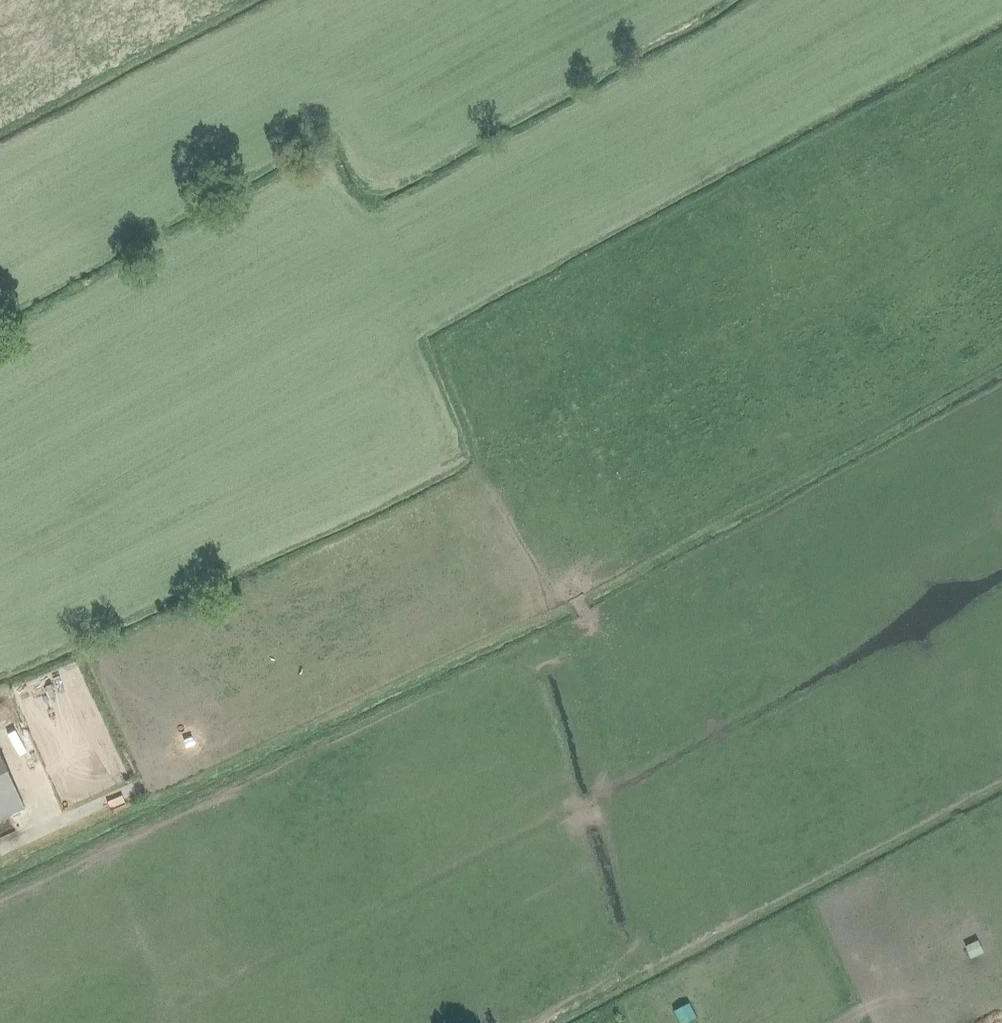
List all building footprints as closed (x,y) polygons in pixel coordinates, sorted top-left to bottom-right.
[(24,808),(0,754),(0,819),(24,808)] [(972,957),(984,951),(979,939),(966,946),(972,957)]
